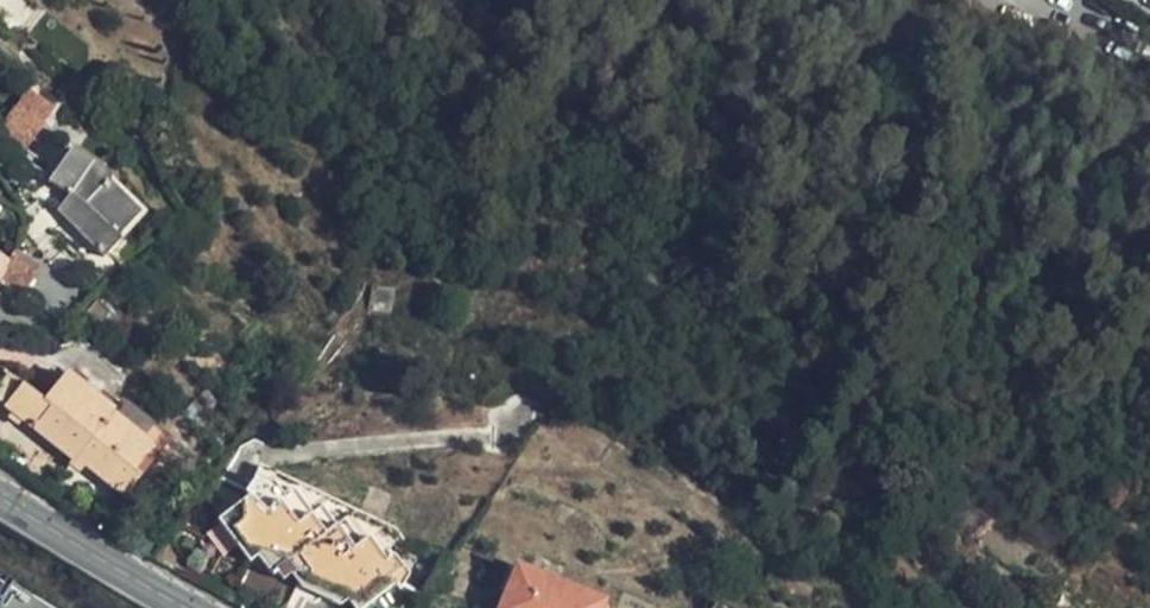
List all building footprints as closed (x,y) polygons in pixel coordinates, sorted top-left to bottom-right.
[(51,110),(28,91),(12,110),(30,137),(51,110)] [(104,173),(113,167),(74,136),(48,168),(67,184),(59,196),(78,215),(74,220),(102,250),(120,231),(113,224),(133,202),(104,173)] [(146,205),(113,167),(104,173),(133,202),(113,224),(120,231),(146,205)] [(23,280),(32,259),(0,246),(0,271),(23,280)] [(0,283),(0,301),(5,304),(20,312),(28,298),(2,281),(0,283)] [(113,417),(115,412),(67,373),(45,401),(21,383),(4,405),(75,459),(80,455),(89,461),(85,467),(125,497),(141,477),(133,471),(151,446),(113,417)] [(125,403),(115,412),(113,417),(151,446),(133,471),(141,477),(170,438),(125,403)] [(340,525),(331,531),(314,508),(305,513),(289,493),(281,497),(267,479),(224,509),(212,518),(244,562),(255,556),(269,576),(276,572),(285,583),(294,578),(304,592),(319,583),(335,607),(337,607),(350,600),(357,607),(378,607),(410,585),(395,565),(386,571),(366,543),(358,548),(340,525)] [(529,573),(559,586),(565,574),(548,566),(544,569),(533,565),(529,573)] [(559,586),(529,573),(520,569),(502,607),(573,607),(579,595),(559,586)] [(0,582),(0,607),(41,607),(0,582)]
